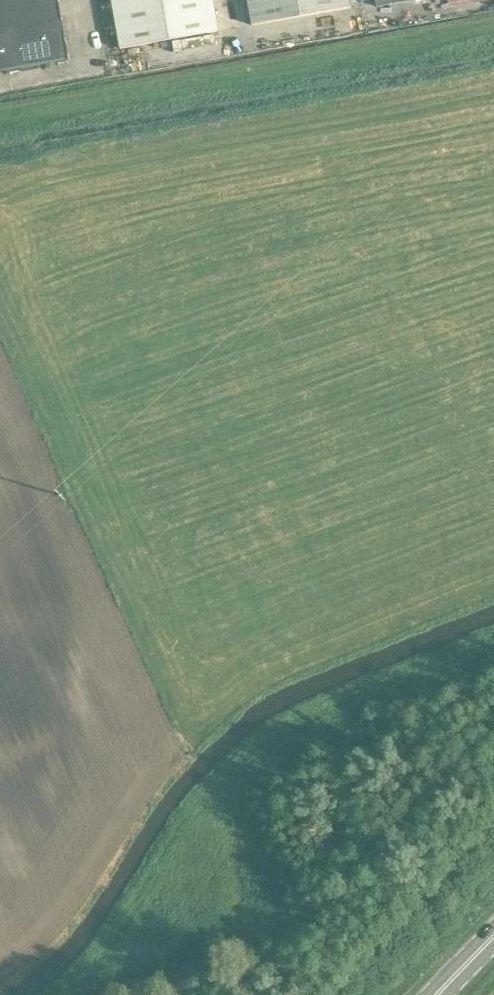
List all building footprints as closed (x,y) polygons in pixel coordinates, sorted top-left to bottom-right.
[(59,0),(0,0),(0,30),(63,19),(59,0)] [(121,48),(219,31),(213,0),(112,0),(121,48)] [(349,0),(248,0),(253,25),(351,8),(349,0)] [(63,19),(0,30),(0,72),(23,68),(23,71),(39,68),(38,66),(70,60),(63,19)]
